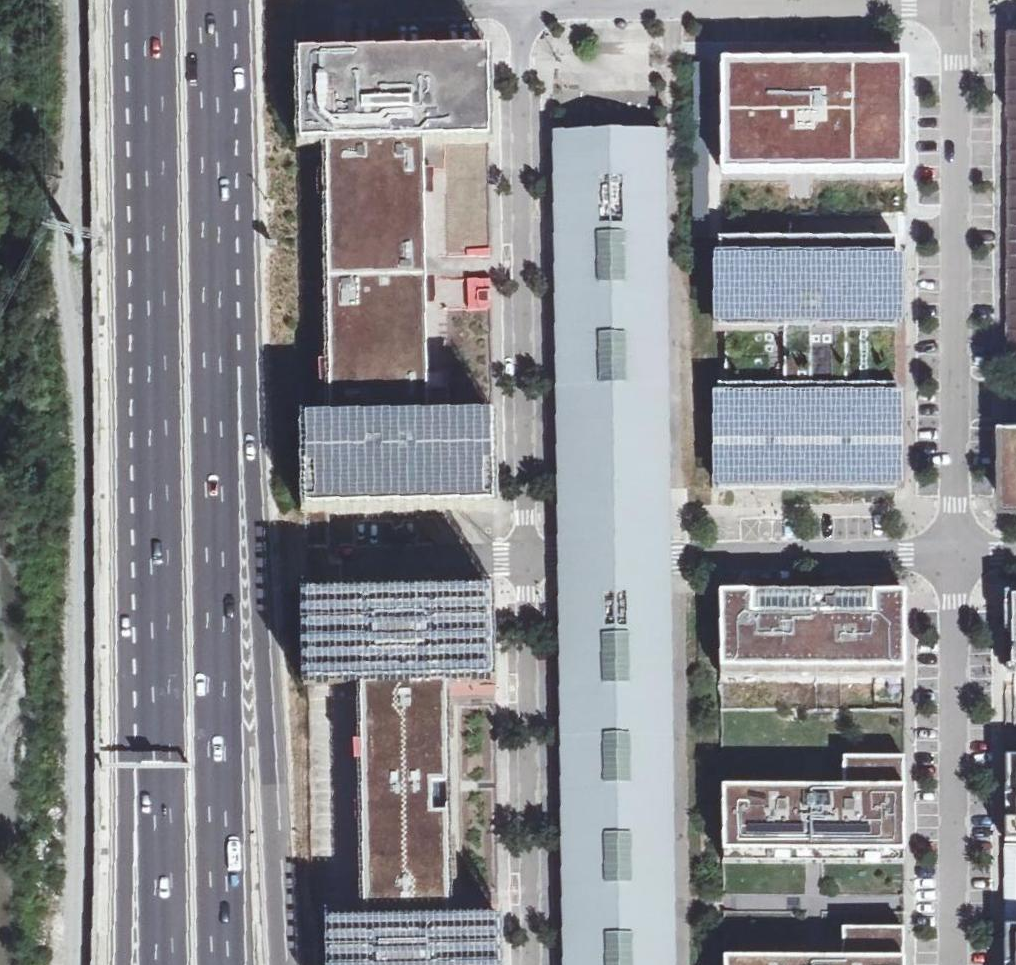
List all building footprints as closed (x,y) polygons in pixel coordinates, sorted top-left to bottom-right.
[(488,50),(299,53),(301,142),(326,142),(331,417),(303,418),(306,547),(329,546),(328,509),(494,507),(492,416),(448,417),(447,387),(438,387),(428,387),(424,171),(435,171),(446,171),(446,140),(489,140),(488,50)] [(906,63),(691,62),(694,238),(719,238),(791,238),(791,214),(906,215),(906,63)] [(645,487),(668,487),(662,134),(557,135),(558,218),(558,314),(559,488),(583,488),(645,487)] [(896,240),(719,238),(718,326),(726,326),(725,384),(718,384),(718,487),(893,488),(893,453),(894,380),(880,380),(881,353),(881,331),(895,331),(896,240)] [(1005,424),(1006,507),(1015,507),(1015,424),(1005,424)] [(667,558),(668,487),(645,487),(583,488),(559,488),(561,560),(563,584),(616,584),(666,583),(667,558)] [(307,599),(330,600),(329,546),(306,547),(307,599)] [(566,875),(566,922),(567,951),(567,964),(671,964),(671,952),(670,922),(670,901),(670,873),(670,850),(669,825),(669,803),(669,771),(668,752),(668,722),(668,699),(667,671),(667,650),(667,626),(667,599),(666,583),(616,584),(563,584),(563,599),(563,624),(563,649),(564,672),(564,699),(564,721),(564,752),(565,771),(565,803),(565,824),(566,850),(566,875)] [(462,597),(330,600),(307,599),(308,683),(360,682),(441,681),(494,680),(492,585),(462,585),(462,597)] [(762,593),(721,593),(721,667),(903,667),(903,593),(853,593),(762,593)] [(1006,742),(1015,742),(1015,593),(1007,593),(1006,742)] [(441,681),(360,682),(364,921),(445,919),(445,905),(441,694),(441,681)] [(1006,742),(1005,915),(1004,964),(1015,964),(1015,742),(1006,742)] [(904,766),(843,766),(843,787),(722,787),(722,866),(904,867),(904,820),(904,766)] [(445,919),(364,921),(303,922),(304,964),(499,964),(498,918),(445,919)] [(842,938),(842,959),(724,959),(725,964),(904,964),(904,938),(842,938)]
